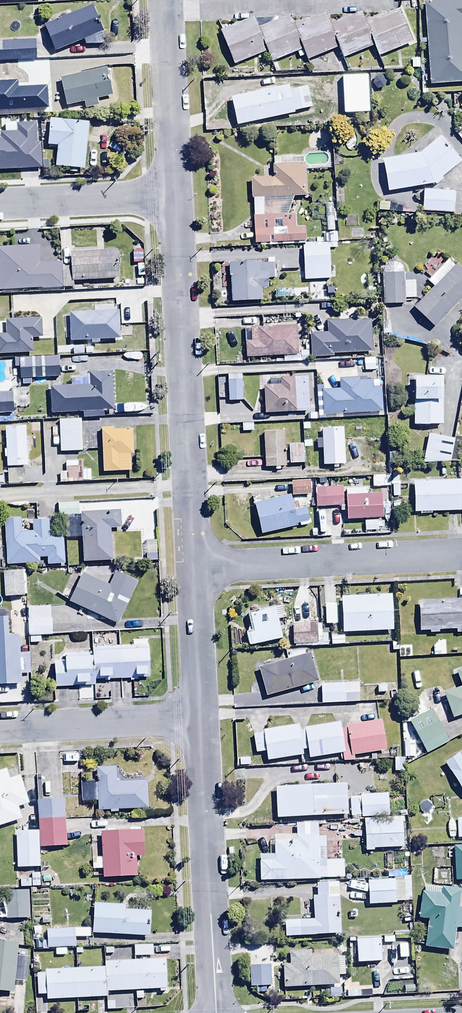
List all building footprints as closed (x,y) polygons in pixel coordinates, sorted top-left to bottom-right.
[(424,4),(430,87),(461,84),(461,1),(424,4)] [(92,7),(45,27),(55,54),(85,43),(85,47),(104,46),(104,34),(92,7)] [(272,64),(302,51),(306,61),(337,48),(343,62),(375,48),(379,59),(415,44),(399,9),(367,23),(363,13),(331,26),(327,16),(297,29),(292,17),(259,31),(253,17),(220,32),(234,66),(267,52),(272,64)] [(36,62),(36,41),(1,42),(1,46),(0,46),(0,62),(36,62)] [(106,70),(60,81),(66,109),(84,105),(85,110),(98,107),(97,101),(113,98),(106,70)] [(231,98),(237,127),(295,116),(295,113),(312,110),(308,89),(290,92),(289,87),(231,98)] [(0,104),(0,116),(16,115),(16,100),(5,101),(5,104),(0,104)] [(85,171),(88,124),(49,121),(47,148),(57,149),(56,169),(85,171)] [(0,141),(0,172),(41,169),(40,145),(36,145),(35,125),(17,126),(18,134),(1,134),(1,141),(0,141)] [(419,156),(382,161),(387,195),(434,187),(461,164),(441,139),(419,156)] [(305,229),(296,229),(295,217),(264,217),(264,201),(294,201),(294,199),(305,199),(305,165),(281,165),(281,160),(274,160),(274,174),(276,174),(276,180),(252,180),(254,245),(305,245),(305,229)] [(455,193),(422,191),(421,214),(454,215),(455,193)] [(333,217),(325,218),(326,233),(334,233),(333,217)] [(366,230),(350,230),(350,240),(366,240),(366,230)] [(329,246),(302,247),(304,283),(330,282),(329,246)] [(61,264),(40,265),(39,247),(0,249),(0,293),(63,289),(61,264)] [(71,254),(72,283),(118,281),(116,252),(71,254)] [(261,263),(229,264),(231,304),(263,302),(263,291),(268,291),(267,281),(276,281),(274,260),(267,260),(267,265),(261,265),(261,263)] [(461,301),(461,273),(448,260),(427,282),(434,289),(413,311),(433,331),(461,301)] [(383,274),(383,306),(405,306),(405,301),(415,301),(415,283),(405,283),(405,274),(404,270),(399,266),(393,265),(386,268),(383,274)] [(35,299),(15,299),(16,325),(47,324),(47,295),(35,296),(35,299)] [(119,313),(68,314),(69,342),(90,342),(90,346),(100,346),(100,341),(120,341),(119,313)] [(334,358),(334,355),(372,355),(372,323),(328,323),(328,335),(311,335),(311,358),(334,358)] [(244,330),(245,359),(297,358),(296,328),(244,330)] [(60,359),(19,359),(19,379),(60,378),(60,359)] [(374,360),(364,360),(364,373),(375,372),(374,360)] [(14,365),(5,365),(5,379),(14,379),(14,365)] [(48,388),(51,414),(83,413),(83,419),(100,418),(100,413),(113,412),(112,374),(89,374),(89,378),(71,378),(72,387),(48,388)] [(243,403),(242,376),(227,377),(228,403),(243,403)] [(443,426),(443,378),(414,379),(414,427),(443,426)] [(321,392),(323,417),(382,414),(381,389),(374,389),(373,381),(360,382),(360,380),(339,381),(339,391),(321,392)] [(262,387),(264,415),(309,414),(308,381),(269,381),(269,387),(262,387)] [(81,420),(59,421),(60,454),(82,453),(81,420)] [(25,428),(5,429),(7,469),(27,468),(25,428)] [(112,429),(102,429),(103,474),(131,473),(131,458),(133,457),(133,431),(112,432),(112,429)] [(344,441),(343,429),(321,431),(322,441),(317,441),(317,451),(323,451),(323,467),(345,466),(345,462),(348,462),(347,441),(344,441)] [(54,430),(45,430),(46,451),(55,451),(54,430)] [(286,469),(285,433),(263,434),(265,470),(286,469)] [(455,442),(429,436),(423,465),(450,464),(455,442)] [(304,446),(289,446),(289,466),(305,466),(304,446)] [(59,474),(60,484),(79,484),(78,463),(66,463),(66,473),(59,474)] [(24,470),(7,471),(8,487),(25,486),(24,470)] [(91,470),(82,470),(82,483),(91,483),(91,470)] [(384,479),(372,480),(372,489),(385,488),(384,479)] [(415,513),(461,512),(461,482),(414,483),(415,513)] [(310,483),(291,484),(291,497),(311,497),(310,483)] [(343,489),(316,490),(316,508),(343,508),(343,489)] [(368,491),(346,492),(347,521),(383,520),(382,495),(368,496),(368,491)] [(254,505),(261,536),(309,525),(305,510),(294,512),(290,497),(254,505)] [(58,505),(58,518),(79,517),(79,504),(58,505)] [(80,515),(80,520),(64,521),(65,540),(82,539),(83,563),(113,562),(112,531),(122,531),(121,512),(80,515)] [(22,518),(4,519),(6,566),(38,565),(38,560),(47,560),(47,567),(65,567),(64,536),(49,537),(48,521),(31,522),(32,533),(22,534),(22,518)] [(378,523),(364,523),(364,533),(378,533),(378,523)] [(24,572),(4,572),(5,601),(25,601),(24,572)] [(81,574),(68,604),(117,626),(136,583),(117,575),(111,587),(81,574)] [(392,599),(342,600),(343,635),(393,634),(392,599)] [(419,603),(419,634),(430,634),(430,636),(441,636),(441,633),(457,633),(457,635),(461,635),(461,602),(419,603)] [(246,635),(249,650),(283,642),(279,622),(286,620),(283,608),(248,616),(252,633),(246,635)] [(52,609),(27,610),(29,645),(42,644),(41,638),(54,637),(52,609)] [(19,638),(9,639),(8,621),(0,622),(0,689),(21,688),(19,638)] [(292,627),(294,647),(321,645),(320,625),(292,627)] [(338,634),(331,635),(331,648),(345,648),(344,637),(338,637),(338,634)] [(55,663),(57,689),(95,687),(95,683),(150,680),(148,642),(132,642),(132,648),(92,650),(93,655),(66,656),(66,662),(55,663)] [(258,670),(266,699),(320,684),(312,655),(258,670)] [(320,687),(321,707),(359,705),(358,685),(320,687)] [(453,721),(461,717),(461,690),(444,697),(453,721)] [(416,719),(409,723),(426,755),(449,743),(433,713),(427,716),(419,701),(409,707),(416,719)] [(301,766),(310,765),(309,761),(342,756),(343,765),(355,763),(355,759),(386,754),(381,724),(347,729),(349,748),(344,749),(340,724),(304,730),(305,734),(299,735),(298,727),(263,732),(264,736),(253,738),(256,756),(266,754),(267,764),(300,759),(301,766)] [(444,766),(461,795),(461,760),(460,756),(444,766)] [(120,813),(148,812),(147,784),(117,785),(117,769),(96,769),(96,785),(81,785),(81,805),(96,805),(97,814),(111,813),(111,816),(120,816),(120,813)] [(0,773),(0,829),(16,824),(12,811),(28,806),(19,777),(9,781),(6,771),(0,773)] [(346,787),(275,790),(276,821),(347,819),(346,787)] [(364,821),(389,819),(388,796),(350,798),(351,819),(361,818),(361,821),(364,821)] [(37,834),(16,834),(17,872),(40,871),(40,851),(65,850),(65,803),(37,803),(37,834)] [(389,819),(364,821),(366,854),(374,854),(374,851),(399,850),(399,852),(405,852),(403,818),(389,819)] [(325,863),(325,850),(327,850),(326,839),(319,839),(319,826),(296,827),(297,837),(274,838),(274,857),(259,858),(260,883),(344,880),(343,863),(325,863)] [(143,833),(101,834),(102,880),(137,879),(137,859),(144,859),(143,833)] [(454,849),(455,884),(461,884),(461,848),(454,849)] [(20,881),(20,890),(40,890),(40,876),(31,876),(31,881),(20,881)] [(368,883),(368,907),(397,906),(397,882),(368,883)] [(341,937),(339,885),(316,886),(317,898),(313,898),(314,922),(285,923),(286,939),(341,937)] [(428,923),(425,950),(454,953),(456,930),(461,930),(461,910),(458,910),(460,892),(424,888),(423,895),(422,895),(419,922),(428,923)] [(31,921),(30,894),(0,894),(0,921),(31,921)] [(83,895),(83,906),(93,906),(93,895),(83,895)] [(95,906),(93,935),(151,940),(153,910),(95,906)] [(91,932),(46,931),(46,951),(77,951),(77,940),(91,941),(91,932)] [(381,938),(356,939),(357,966),(382,965),(381,938)] [(0,944),(0,994),(14,996),(16,983),(26,985),(29,961),(18,959),(20,946),(0,944)] [(134,947),(134,959),(153,958),(152,947),(134,947)] [(283,967),(284,990),(339,988),(339,979),(344,979),(343,958),(311,959),(311,954),(290,955),(291,967),(283,967)] [(105,971),(106,993),(167,991),(166,961),(105,963),(105,971)] [(269,967),(249,968),(250,988),(255,988),(256,995),(267,994),(267,989),(271,989),(269,967)] [(106,993),(105,971),(46,973),(46,976),(37,976),(37,998),(47,997),(47,1001),(106,999),(106,993)] [(342,1000),(342,990),(326,990),(326,1000),(342,1000)]
